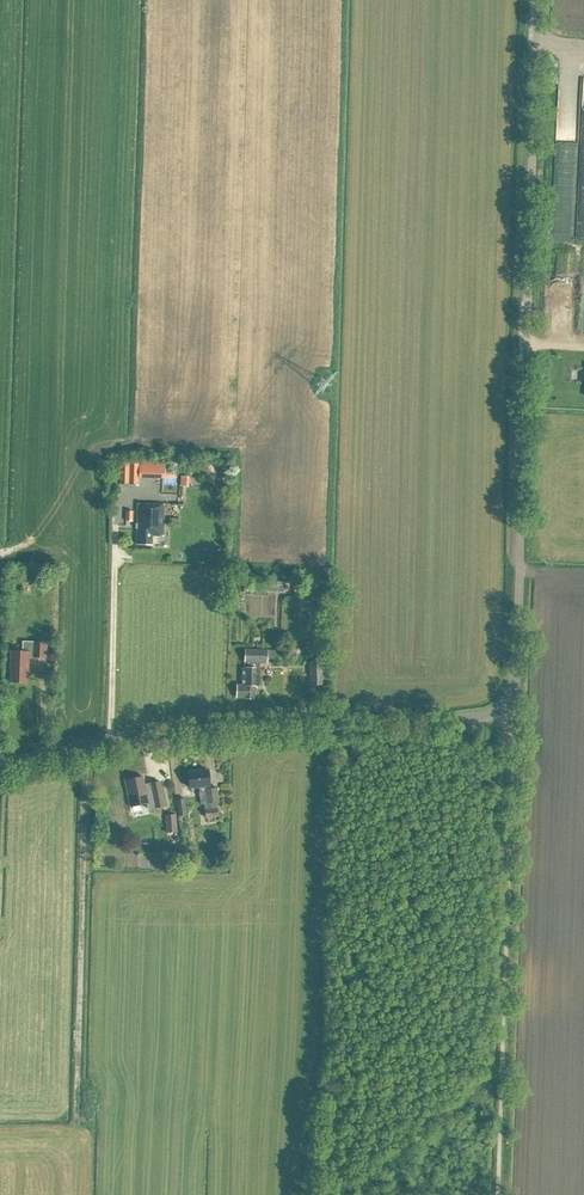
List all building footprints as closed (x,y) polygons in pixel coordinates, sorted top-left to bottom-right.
[(137,484),(138,457),(129,457),(129,463),(119,463),(119,484),(137,484)] [(163,477),(164,461),(149,461),(148,477),(163,477)] [(179,486),(188,486),(188,476),(180,475),(179,486)] [(152,545),(152,529),(163,529),(164,504),(138,504),(136,544),(152,545)] [(269,591),(283,591),(284,581),(269,581),(269,591)] [(294,583),(294,592),(306,592),(305,582),(294,583)] [(277,610),(277,592),(265,592),(264,610),(277,610)] [(21,651),(10,651),(9,682),(26,682),(26,669),(30,669),(30,658),(31,650),(26,650),(26,642),(21,641),(21,651)] [(32,642),(26,642),(26,650),(31,650),(30,658),(44,659),(44,644),(32,643),(32,642)] [(258,685),(259,668),(259,662),(267,662),(267,658),(274,658),(275,650),(247,650),(247,668),(242,668),(242,685),(238,685),(237,695),(245,695),(244,697),(254,698),(254,685),(258,685)] [(217,808),(216,802),(218,802),(217,788),(210,788),(208,770),(188,772),(189,787),(199,786),(201,804),(205,803),(205,810),(206,817),(218,816),(217,808)] [(147,803),(148,809),(165,805),(160,782),(151,783),(151,785),(145,786),(143,776),(124,780),(130,806),(147,803)] [(185,798),(176,799),(178,815),(187,814),(185,798)] [(167,832),(176,831),(175,815),(166,815),(167,832)]
